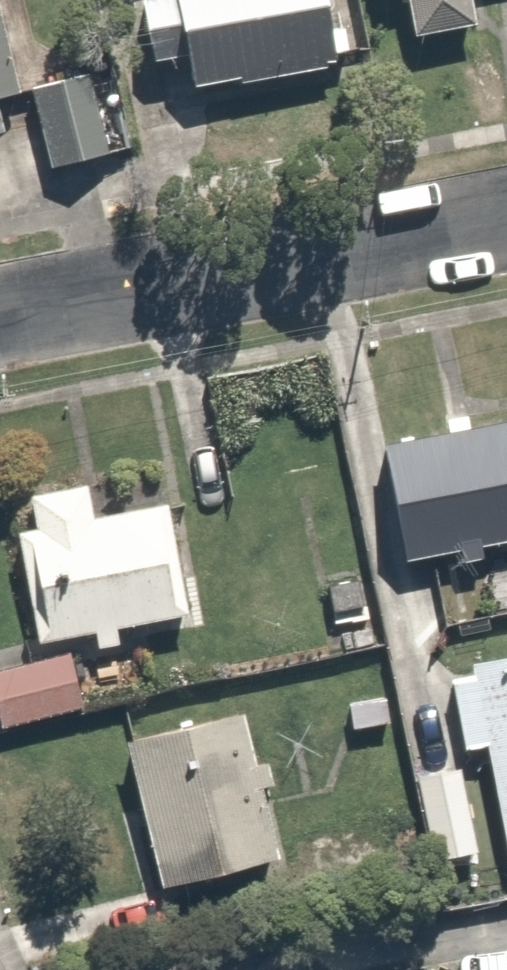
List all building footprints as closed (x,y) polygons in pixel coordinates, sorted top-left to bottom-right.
[(9,0),(0,0),(0,90),(29,83),(9,0)] [(138,8),(154,82),(183,76),(187,95),(340,61),(326,0),(173,0),(138,8)] [(392,46),(481,29),(475,0),(383,0),(392,46)] [(90,92),(35,106),(53,179),(108,166),(90,92)] [(378,453),(401,569),(506,547),(506,427),(378,453)] [(41,527),(20,531),(42,648),(75,642),(196,618),(175,504),(112,516),(103,467),(32,481),(41,527)] [(75,642),(42,648),(0,656),(0,734),(89,717),(75,642)] [(449,668),(469,755),(492,750),(506,815),(506,655),(449,668)] [(394,679),(339,693),(351,743),(407,730),(394,679)] [(254,708),(126,738),(164,895),(291,865),(254,708)] [(395,804),(300,830),(318,895),(413,869),(395,804)]
